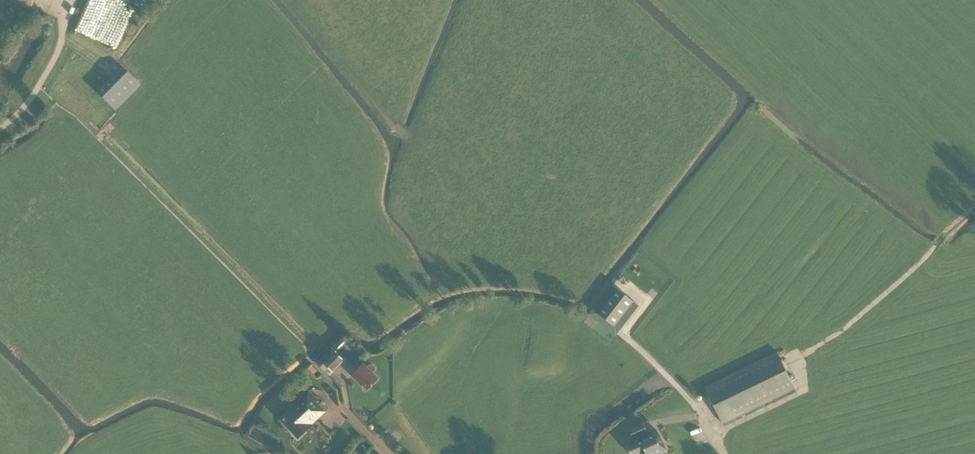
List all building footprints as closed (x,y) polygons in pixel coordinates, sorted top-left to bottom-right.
[(30,10),(34,0),(7,0),(30,10)] [(123,66),(97,92),(114,109),(140,82),(123,66)] [(618,289),(599,313),(615,326),(634,302),(618,289)] [(320,360),(317,363),(321,367),(324,363),(333,372),(344,361),(332,349),(320,360)] [(723,424),(796,389),(778,352),(705,387),(723,424)] [(358,381),(359,380),(368,389),(378,378),(363,364),(352,376),(358,381)] [(314,374),(317,370),(312,365),(309,369),(314,374)] [(295,407),(288,413),(282,419),(299,438),(312,425),(311,424),(325,411),(308,393),(293,406),(295,407)] [(667,451),(658,431),(647,436),(645,432),(648,431),(644,424),(630,430),(634,438),(637,436),(639,440),(636,441),(637,443),(628,447),(632,453),(637,453),(642,452),(643,453),(660,453),(667,451)]
